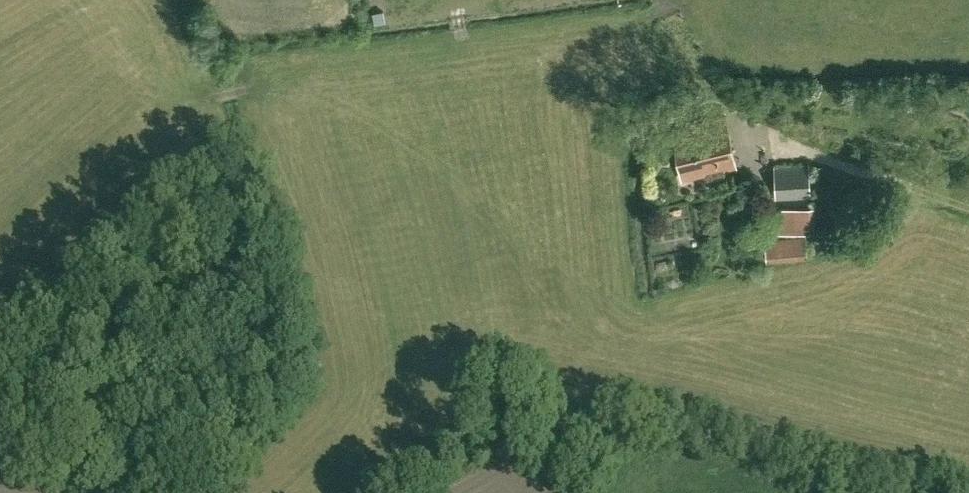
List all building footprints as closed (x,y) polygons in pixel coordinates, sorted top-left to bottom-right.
[(708,177),(724,173),(724,169),(737,166),(724,116),(672,130),(685,178),(707,173),(708,177)] [(774,165),(775,200),(811,198),(809,163),(774,165)] [(816,205),(773,209),(774,234),(817,231),(816,205)] [(805,234),(765,238),(767,262),(808,259),(805,234)]
